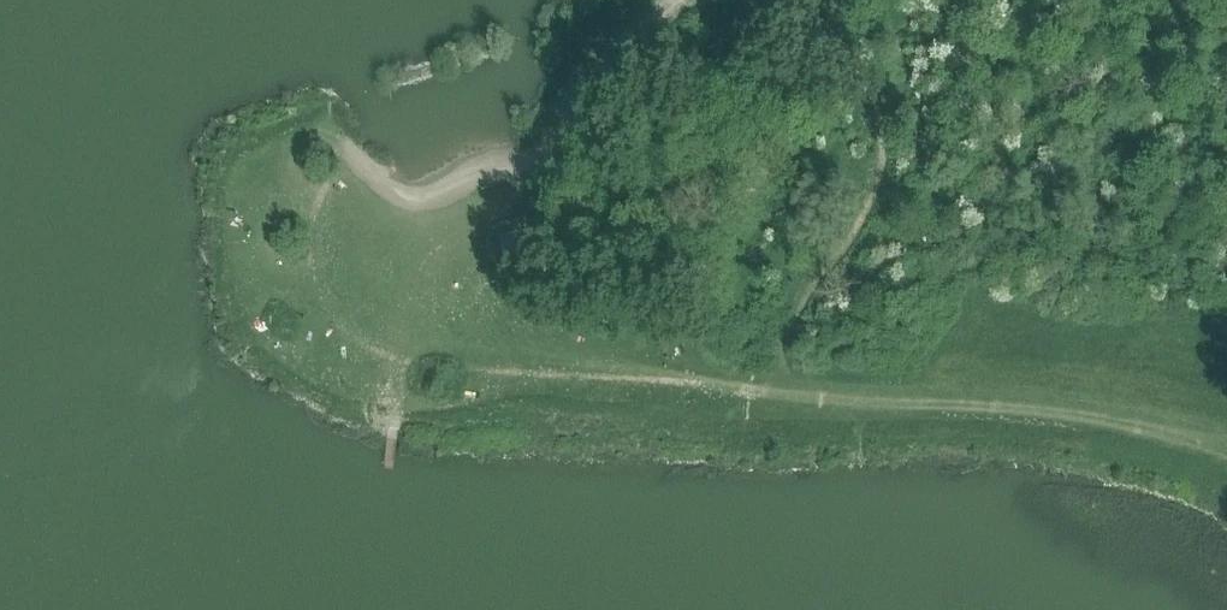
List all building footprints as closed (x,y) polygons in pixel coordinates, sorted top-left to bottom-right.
[(526,227),(511,229),(511,246),(530,244),(526,227)]
